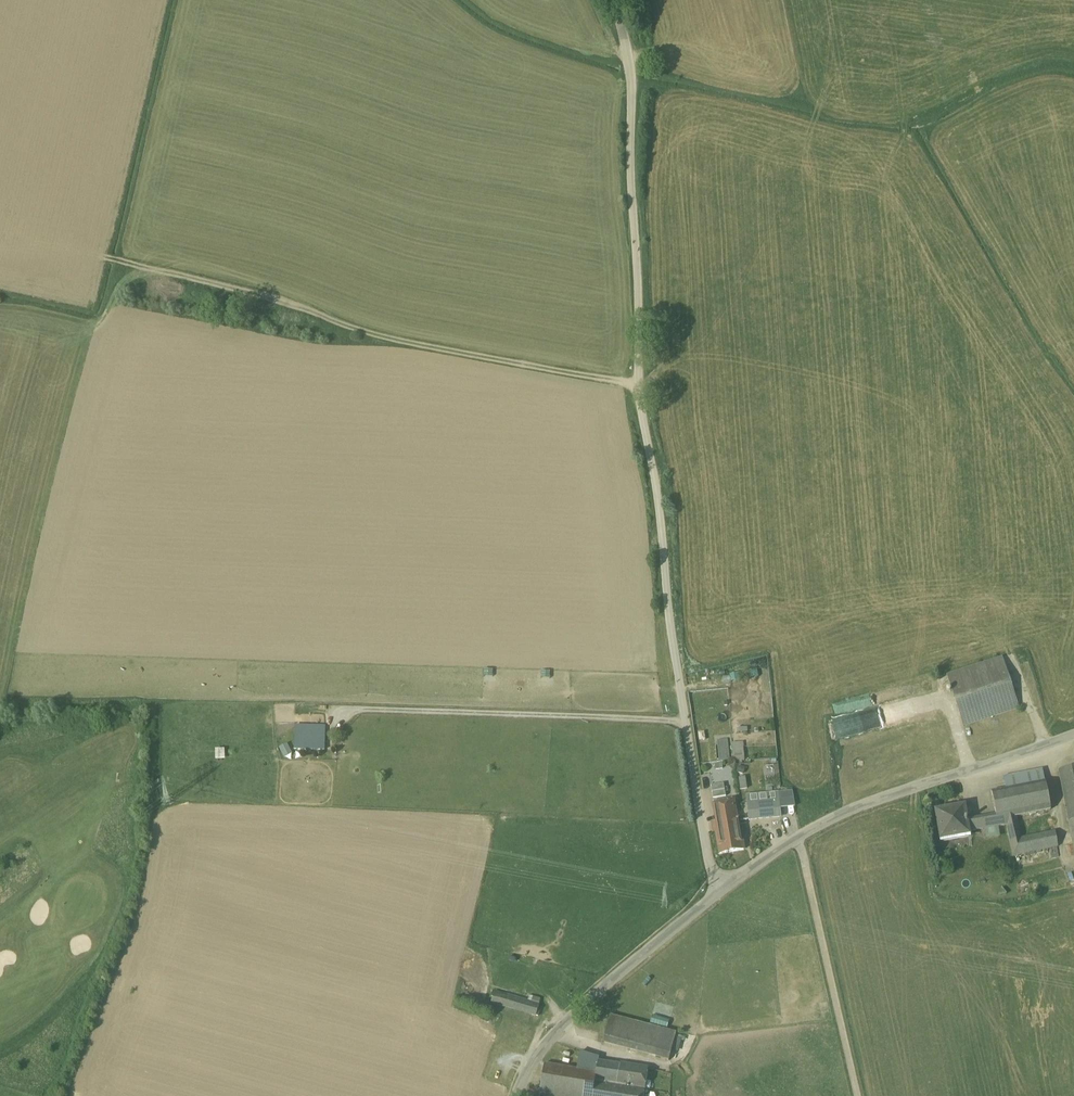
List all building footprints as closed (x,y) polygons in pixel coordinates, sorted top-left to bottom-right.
[(1000,662),(946,679),(962,730),(1017,713),(1000,662)] [(836,699),(838,711),(891,698),(888,687),(836,699)] [(737,725),(738,733),(750,732),(749,725),(737,725)] [(326,727),(295,726),(295,751),(325,751),(326,727)] [(288,743),(280,746),(284,757),(292,753),(288,743)] [(743,743),(732,744),(734,762),(745,761),(743,743)] [(1059,772),(1073,847),(1073,769),(1059,772)] [(1042,770),(1004,777),(1006,789),(1045,781),(1042,770)] [(1006,789),(993,792),(992,791),(991,792),(996,815),(997,821),(1005,819),(1017,817),(1051,810),(1045,781),(1006,789)] [(733,799),(713,802),(717,821),(721,821),(718,808),(734,805),(733,799)] [(778,800),(748,803),(750,819),(779,816),(779,817),(780,817),(778,800)] [(734,805),(718,808),(721,821),(736,818),(734,805)] [(964,807),(936,811),(941,840),(969,835),(969,832),(967,820),(964,807)] [(996,815),(967,820),(969,832),(1006,826),(1005,819),(997,821),(996,815)] [(1017,817),(1005,819),(1006,826),(1013,856),(1025,854),(1022,838),(1017,817)] [(717,821),(714,822),(714,823),(715,823),(720,853),(720,854),(721,854),(743,850),(744,850),(744,849),(743,849),(738,819),(739,819),(738,818),(736,818),(721,821),(717,821)] [(1055,832),(1022,838),(1025,854),(1058,847),(1055,832)] [(532,1002),(495,992),(491,1003),(538,1016),(541,1008),(538,1007),(540,1001),(539,999),(533,998),(532,1002)] [(676,1033),(611,1016),(611,1015),(610,1015),(602,1043),(669,1061),(676,1033)] [(599,1058),(580,1052),(577,1070),(596,1073),(598,1061),(599,1061),(599,1058)] [(599,1061),(598,1061),(596,1073),(595,1082),(599,1082),(609,1084),(613,1064),(599,1061)] [(621,1065),(613,1064),(609,1084),(612,1084),(617,1085),(621,1065)] [(545,1065),(540,1095),(592,1095),(595,1082),(596,1073),(577,1070),(545,1065)] [(647,1069),(621,1065),(617,1085),(644,1089),(647,1069)] [(595,1082),(592,1095),(602,1095),(602,1092),(598,1092),(599,1082),(595,1082)] [(609,1084),(599,1082),(598,1092),(602,1092),(610,1094),(612,1084),(609,1084)] [(612,1084),(610,1094),(610,1095),(643,1095),(644,1089),(617,1085),(612,1084)]
